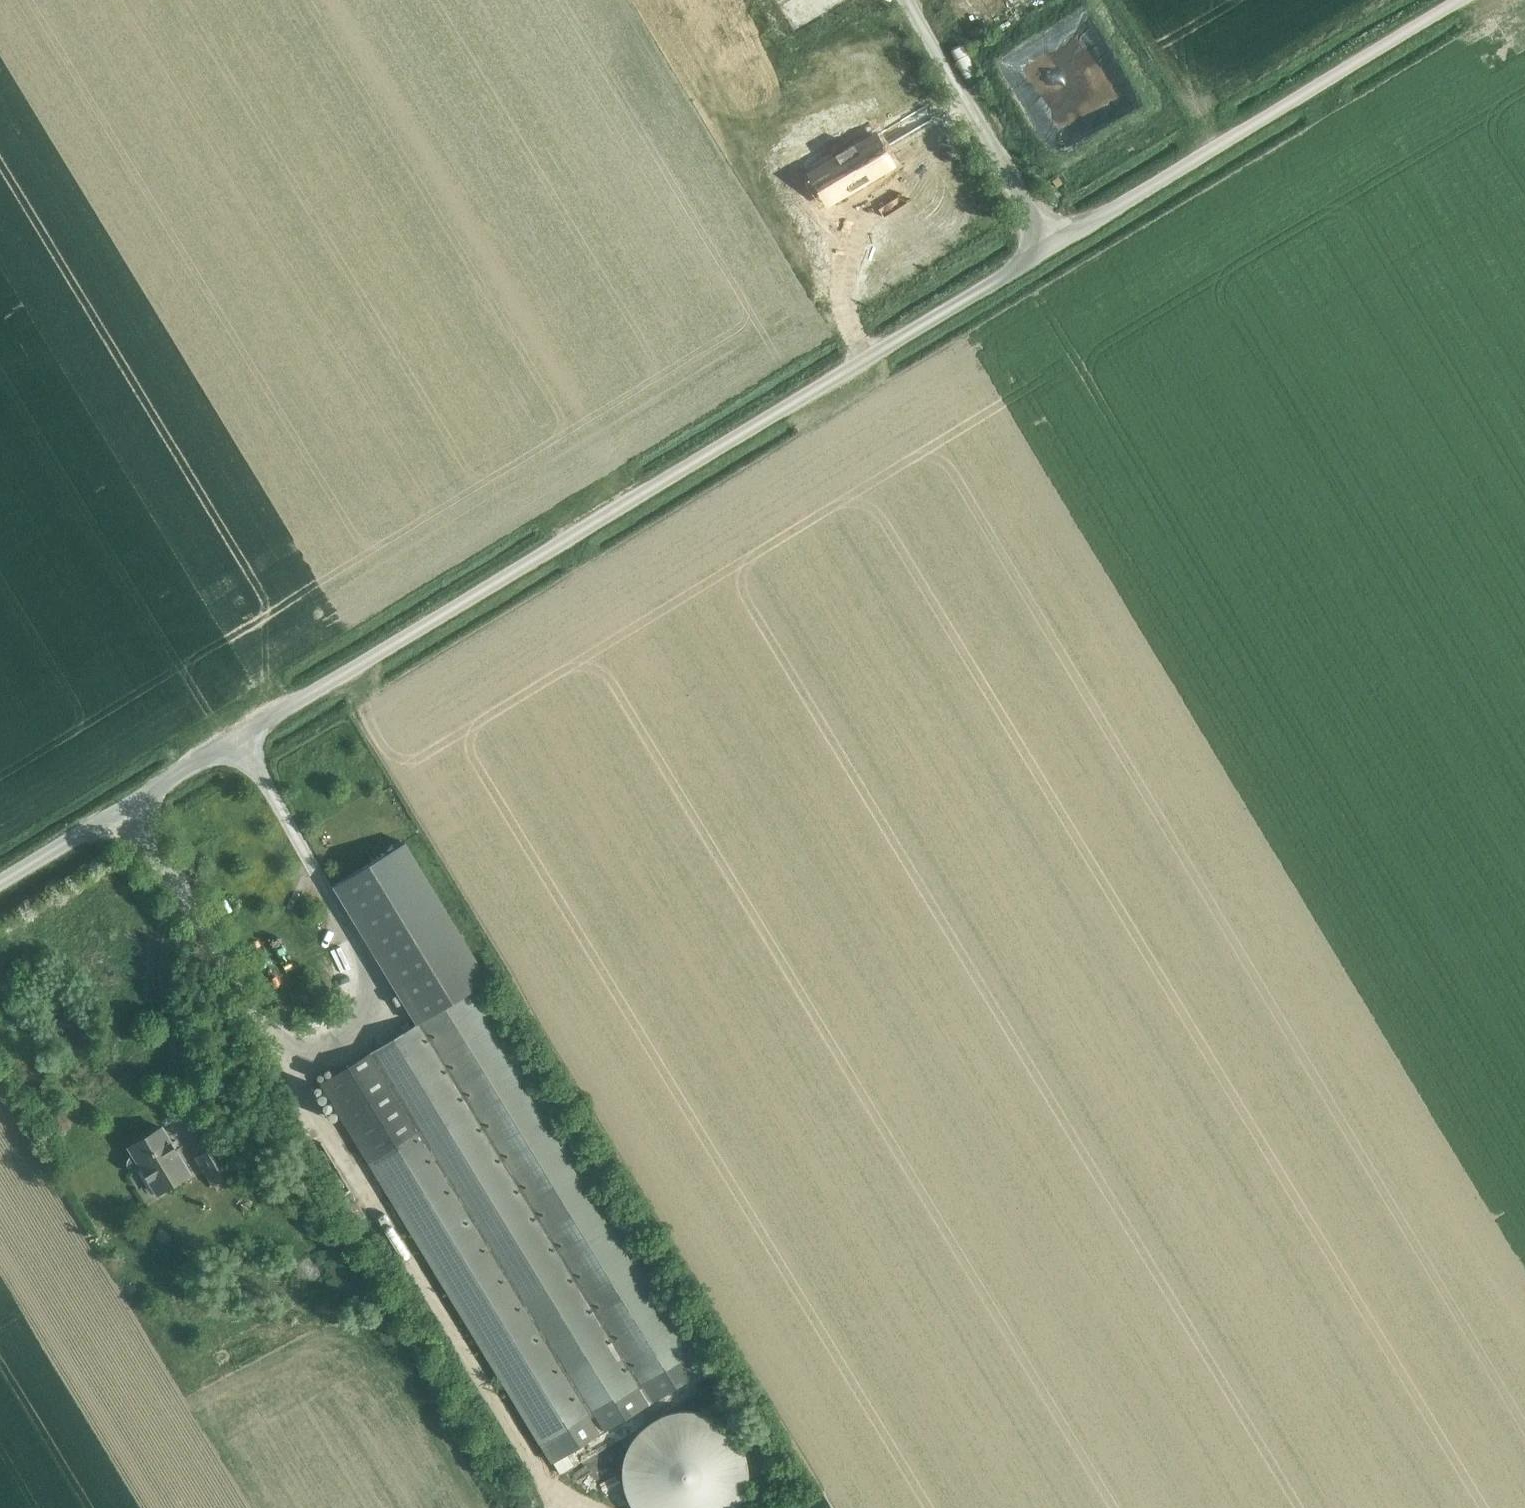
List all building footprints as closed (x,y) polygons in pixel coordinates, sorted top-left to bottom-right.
[(943,99),(805,190),(836,237),(923,183),(977,149),(943,99)] [(406,846),(334,890),(416,1024),(471,990),(488,980),(406,846)] [(703,1371),(471,990),(322,1081),(560,1473),(573,1465),(566,1454),(703,1371)] [(141,1166),(157,1193),(190,1173),(162,1127),(129,1146),(134,1154),(130,1156),(128,1159),(127,1164),(129,1167),(134,1169),(138,1168),(141,1166)] [(234,1170),(218,1144),(197,1156),(213,1183),(234,1170)] [(631,1440),(629,1445),(626,1450),(625,1455),(623,1461),(623,1466),(622,1472),(623,1478),(623,1483),(624,1489),(626,1494),(628,1499),(631,1504),(633,1507),(737,1507),(739,1505),(741,1501),(743,1496),(745,1491),(746,1485),(747,1480),(748,1475),(747,1469),(747,1464),(746,1458),(744,1453),(742,1448),(740,1443),(737,1438),(734,1434),(730,1430),(726,1426),(722,1423),(718,1419),(713,1417),(708,1415),(703,1413),(697,1411),(692,1411),(686,1410),(681,1410),(676,1411),(670,1412),(665,1413),(660,1415),(655,1418),(650,1420),(646,1424),(642,1427),(638,1431),(634,1435),(631,1440)]
